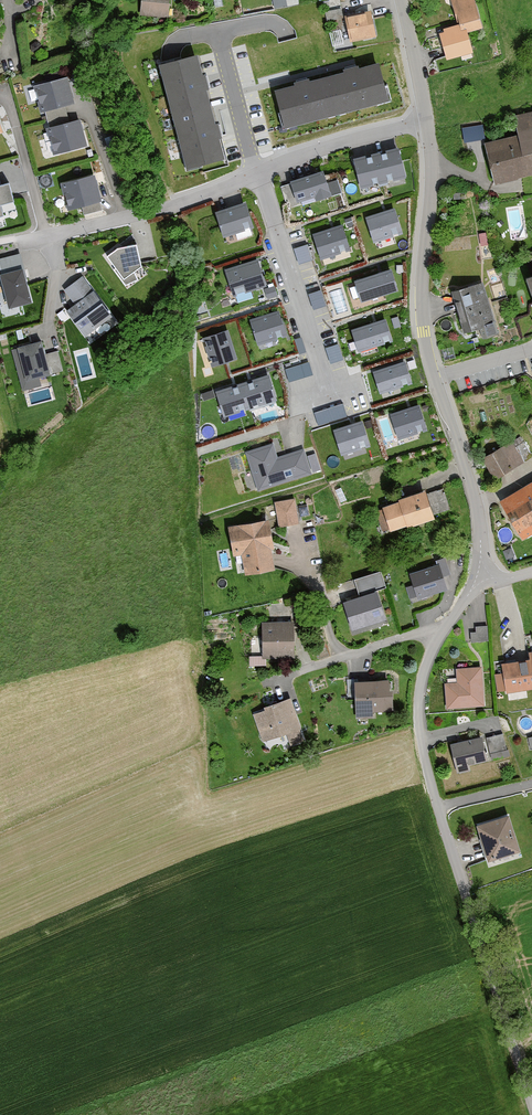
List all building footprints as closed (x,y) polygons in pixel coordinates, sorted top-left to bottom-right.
[(138,17),(167,19),(167,0),(139,0),(138,17)] [(457,23),(435,30),(446,64),(473,55),(465,31),(480,27),(472,0),(449,0),(457,23)] [(370,10),(348,14),(353,37),(375,32),(370,10)] [(36,42),(31,45),(31,51),(36,54),(41,51),(41,44),(36,42)] [(223,159),(196,57),(161,66),(188,168),(223,159)] [(274,89),(284,129),(389,101),(379,62),(274,89)] [(66,79),(34,86),(41,113),(74,105),(66,79)] [(511,116),(514,137),(484,144),(492,187),(531,176),(531,112),(511,116)] [(80,121),(46,129),(52,155),(86,148),(80,121)] [(462,124),(464,139),(485,136),(482,121),(462,124)] [(403,179),(396,150),(355,160),(362,189),(403,179)] [(330,197),(323,173),(292,182),(298,202),(316,197),(317,201),(330,197)] [(94,175),(59,184),(68,212),(102,202),(94,175)] [(290,180),(282,183),(288,199),(296,196),(290,180)] [(0,187),(0,204),(14,201),(10,184),(0,187)] [(253,227),(245,204),(218,212),(225,235),(253,227)] [(402,231),(394,207),(368,215),(375,239),(402,231)] [(349,247),(342,224),(315,232),(322,255),(349,247)] [(486,232),(479,234),(481,246),(488,245),(486,232)] [(294,245),(298,260),(312,256),(308,241),(294,245)] [(117,248),(107,256),(124,280),(142,267),(136,245),(117,248)] [(265,283),(257,258),(227,267),(235,292),(265,283)] [(397,286),(391,267),(356,278),(362,297),(397,286)] [(6,308),(30,302),(23,268),(0,273),(0,281),(6,308)] [(64,312),(88,345),(117,324),(93,290),(88,293),(79,281),(65,292),(74,305),(64,312)] [(480,283),(460,288),(475,341),(497,334),(480,283)] [(313,306),(326,302),(321,286),(308,290),(313,306)] [(285,333),(278,309),(251,318),(259,341),(285,333)] [(392,338),(385,318),(353,328),(359,348),(392,338)] [(235,355),(227,328),(204,336),(213,362),(235,355)] [(42,341),(17,347),(25,381),(50,375),(42,341)] [(338,341),(326,345),(331,360),(343,355),(338,341)] [(309,359),(285,365),(288,378),(312,372),(309,359)] [(411,380),(405,360),(374,370),(381,389),(411,380)] [(268,374),(217,390),(225,413),(276,397),(268,374)] [(418,404),(392,413),(400,435),(425,427),(418,404)] [(362,421),(335,429),(342,451),(369,443),(362,421)] [(510,442),(480,458),(493,480),(523,463),(510,442)] [(276,457),(272,444),(247,451),(259,488),(310,471),(303,449),(276,457)] [(500,501),(524,540),(531,536),(531,482),(500,501)] [(434,520),(425,491),(380,505),(390,535),(434,520)] [(294,499),(273,502),(277,529),(298,525),(294,499)] [(268,521),(227,526),(231,557),(241,556),(243,576),(274,572),(268,521)] [(445,586),(438,563),(411,572),(419,594),(445,586)] [(376,590),(345,599),(353,625),(384,616),(376,590)] [(293,624),(260,625),(261,662),(294,661),(293,624)] [(471,625),(471,638),(488,638),(487,625),(471,625)] [(500,664),(504,693),(531,689),(531,659),(500,664)] [(455,683),(443,684),(444,711),(484,709),(482,668),(455,669),(455,683)] [(391,679),(353,681),(355,719),(372,718),(372,712),(393,711),(391,679)] [(288,700),(249,714),(259,743),(298,729),(288,700)] [(486,734),(492,758),(510,753),(504,729),(486,734)] [(482,737),(450,744),(455,770),(487,764),(482,737)] [(508,815),(475,825),(487,860),(520,852),(508,815)]
